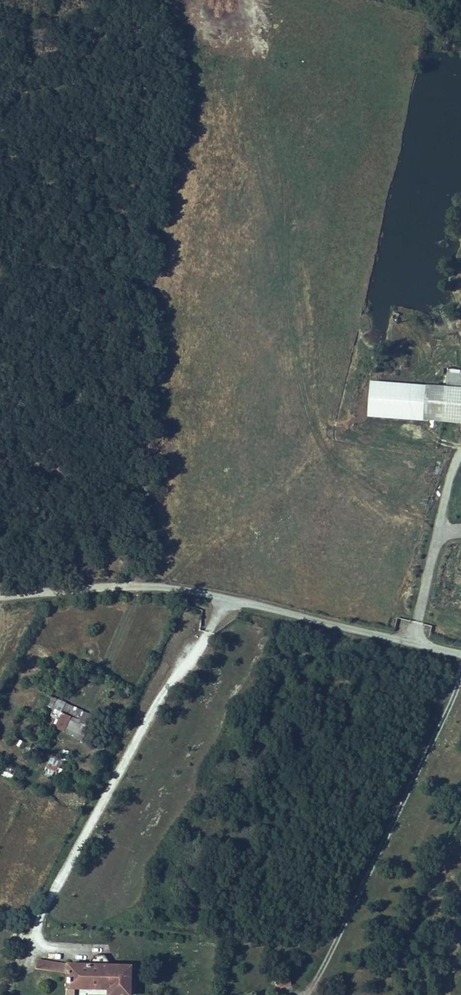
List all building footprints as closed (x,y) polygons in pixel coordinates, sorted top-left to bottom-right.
[(369,416),(460,422),(460,371),(447,370),(446,386),(371,381),(369,416)] [(19,706),(32,713),(39,699),(49,704),(48,706),(65,714),(71,701),(31,681),(19,706)] [(32,713),(41,718),(48,706),(49,704),(39,699),(32,713)] [(48,706),(41,718),(58,727),(65,714),(48,706)] [(57,779),(62,758),(48,755),(43,775),(57,779)] [(129,967),(110,962),(110,965),(89,965),(89,961),(67,964),(66,994),(128,994),(129,967)] [(275,988),(290,986),(287,973),(273,976),(275,988)]
